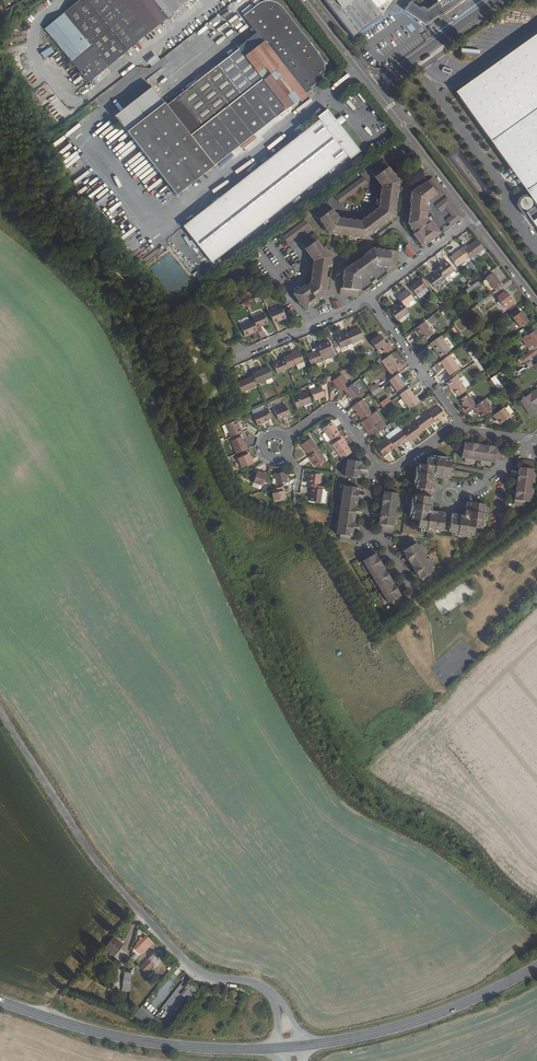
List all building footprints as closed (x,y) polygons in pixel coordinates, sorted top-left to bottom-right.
[(45,29),(52,37),(53,37),(71,60),(71,61),(60,71),(78,92),(126,51),(164,20),(167,17),(187,0),(80,0),(45,29)] [(240,50),(199,82),(167,107),(153,88),(116,117),(122,125),(145,154),(177,195),(214,166),(247,140),(266,125),(300,99),(302,102),(306,98),(305,96),(312,90),(311,89),(313,87),(319,82),(320,81),(322,80),(322,79),(323,79),(323,78),(323,77),(324,77),(324,76),(324,75),(325,74),(325,73),(325,72),(325,71),(325,70),(325,69),(325,68),(325,67),(325,66),(325,65),(325,64),(324,63),(324,62),(324,61),(323,61),(283,8),(282,6),(281,5),(280,4),(279,3),(278,3),(277,2),(276,2),(275,2),(274,1),(273,1),(272,1),(271,1),(270,1),(269,0),(267,1),(266,1),(265,1),(264,1),(263,2),(262,2),(261,3),(260,3),(259,4),(258,4),(243,16),(256,33),(238,47),(240,50)] [(353,37),(382,15),(376,9),(383,4),(380,0),(324,0),(353,37)] [(439,2),(428,10),(424,6),(422,8),(420,7),(432,22),(459,3),(460,4),(466,0),(438,0),(439,2)] [(215,20),(235,4),(232,1),(213,17),(215,20)] [(412,1),(405,10),(411,14),(420,7),(412,1)] [(411,14),(427,26),(432,22),(420,7),(411,14)] [(454,91),(536,204),(532,207),(531,205),(531,204),(531,203),(531,202),(530,200),(529,199),(527,198),(526,197),(524,197),(522,198),(521,198),(520,200),(519,202),(519,205),(520,207),(522,209),(524,209),(526,209),(528,209),(529,209),(525,212),(536,228),(536,32),(454,91)] [(456,47),(459,52),(464,49),(461,44),(456,47)] [(44,58),(54,53),(51,47),(41,53),(44,58)] [(147,60),(152,65),(160,59),(156,53),(147,60)] [(319,119),(181,224),(210,261),(348,157),(350,159),(360,152),(327,109),(317,117),(319,119)] [(143,222),(177,195),(122,125),(87,152),(143,222)] [(382,185),(379,207),(361,221),(339,218),(328,204),(315,214),(319,220),(320,219),(325,225),(324,226),(330,234),(341,236),(341,235),(356,236),(355,238),(366,239),(375,232),(374,231),(385,222),(386,223),(395,217),(396,207),(395,206),(397,192),(398,192),(400,181),(393,173),(392,174),(388,167),(389,166),(385,160),(371,171),(382,185)] [(364,177),(336,198),(341,204),(368,183),(364,177)] [(411,202),(409,223),(416,232),(414,234),(423,246),(440,232),(431,221),(429,223),(426,219),(427,212),(426,211),(428,201),(442,190),(432,177),(421,186),(420,185),(411,192),(410,202),(411,202)] [(448,197),(436,206),(441,211),(446,207),(452,215),(447,219),(450,224),(451,225),(462,217),(448,197)] [(306,221),(284,238),(288,244),(310,227),(306,221)] [(301,244),(315,261),(311,285),(307,288),(306,286),(294,295),(307,312),(319,303),(318,301),(327,294),(329,278),(326,278),(328,267),(331,267),(332,256),(326,248),(323,250),(317,241),(320,239),(316,233),(301,244)] [(131,250),(136,249),(132,237),(127,239),(131,250)] [(463,247),(471,258),(485,249),(478,240),(468,247),(467,245),(463,247)] [(410,257),(416,253),(409,244),(403,248),(410,257)] [(365,256),(354,265),(353,264),(344,271),(343,281),(344,281),(343,288),(341,288),(340,296),(358,298),(358,297),(361,279),(378,266),(396,269),(398,251),(391,250),(391,252),(384,251),(384,250),(373,248),(365,255),(365,256)] [(450,258),(457,267),(467,259),(470,257),(463,248),(460,250),(450,258)] [(437,268),(439,271),(445,278),(454,271),(447,261),(437,268)] [(439,271),(428,279),(435,288),(446,280),(445,278),(439,271)] [(490,283),(496,290),(502,286),(492,273),(486,278),(487,279),(490,283)] [(410,287),(416,295),(426,287),(420,280),(410,287)] [(467,292),(480,284),(478,281),(465,289),(467,292)] [(495,295),(507,310),(515,304),(502,286),(496,290),(491,294),(482,301),(484,303),(486,301),(485,300),(488,298),(489,299),(495,295)] [(407,290),(397,297),(401,303),(404,306),(413,299),(407,290)] [(335,309),(342,306),(339,299),(332,302),(335,309)] [(401,303),(390,311),(397,321),(408,312),(404,306),(401,303)] [(268,311),(273,323),(281,319),(280,317),(285,316),(280,306),(268,311)] [(511,315),(520,327),(528,321),(519,309),(511,315)] [(252,320),(256,328),(267,323),(262,313),(251,317),(252,320)] [(239,326),(244,336),(257,330),(256,328),(252,320),(239,326)] [(414,329),(419,335),(420,334),(424,339),(432,333),(424,322),(418,326),(414,329)] [(347,333),(351,343),(363,338),(358,328),(347,333)] [(528,347),(533,344),(535,347),(536,346),(536,333),(535,330),(527,336),(526,334),(521,337),(528,347)] [(336,337),(340,348),(352,343),(351,343),(347,333),(336,337)] [(370,341),(377,350),(381,346),(384,350),(391,345),(388,342),(386,343),(379,334),(370,341)] [(434,346),(441,356),(450,350),(440,336),(430,343),(432,347),(434,346)] [(316,347),(317,350),(320,356),(333,351),(328,340),(315,346),(316,347)] [(432,347),(440,357),(441,356),(434,346),(432,347)] [(306,355),(311,365),(322,361),(322,360),(320,356),(317,350),(316,347),(311,349),(312,352),(306,355)] [(532,349),(520,358),(523,362),(536,353),(532,349)] [(283,358),(284,360),(287,368),(296,365),(303,361),(299,351),(283,358)] [(381,361),(390,374),(401,366),(399,363),(397,364),(390,355),(383,359),(381,361)] [(440,362),(449,376),(459,369),(449,355),(440,362)] [(273,365),(276,374),(288,369),(287,368),(284,360),(273,365)] [(252,374),(256,384),(263,381),(265,384),(274,380),(273,377),(268,367),(252,374)] [(389,380),(396,391),(405,385),(404,384),(407,383),(399,373),(397,374),(389,380)] [(332,382),(340,393),(344,390),(350,386),(341,374),(332,382)] [(446,383),(449,386),(450,385),(453,389),(457,394),(465,388),(456,376),(446,383)] [(251,377),(236,383),(240,393),(255,387),(251,377)] [(344,390),(351,400),(360,394),(353,384),(350,386),(344,390)] [(372,387),(369,389),(371,393),(379,388),(376,384),(372,387)] [(309,391),(314,401),(324,397),(320,386),(309,391)] [(399,395),(410,409),(419,403),(414,396),(409,388),(399,395)] [(458,396),(466,390),(465,388),(457,394),(458,396)] [(530,415),(536,410),(536,388),(520,401),(530,415)] [(292,399),(296,409),(303,406),(311,403),(306,393),(292,399)] [(460,400),(465,408),(464,408),(467,412),(473,408),(476,405),(473,400),(472,401),(468,394),(460,400)] [(389,397),(380,402),(386,414),(395,409),(389,397)] [(473,408),(476,413),(478,412),(480,414),(482,417),(492,410),(485,399),(476,405),(473,408)] [(361,400),(352,407),(361,420),(362,419),(370,413),(361,400)] [(428,414),(434,422),(435,423),(446,415),(439,406),(428,414)] [(504,407),(493,415),(496,419),(497,419),(498,420),(500,424),(510,417),(504,407)] [(285,408),(274,413),(278,421),(289,416),(285,408)] [(253,416),(257,426),(268,421),(268,420),(271,418),(267,409),(253,416)] [(414,422),(415,423),(421,431),(434,422),(428,414),(427,412),(423,415),(414,422)] [(361,422),(368,432),(369,431),(373,436),(381,430),(382,430),(378,424),(377,425),(371,415),(363,421),(361,422)] [(225,425),(230,438),(242,433),(240,429),(239,429),(235,421),(225,425)] [(327,444),(331,441),(339,435),(333,427),(334,426),(332,423),(322,430),(325,434),(323,435),(323,438),(327,444)] [(415,423),(402,432),(408,441),(409,442),(422,432),(421,431),(415,423)] [(401,431),(388,441),(393,448),(394,449),(400,445),(404,442),(405,443),(408,441),(402,432),(401,431)] [(230,442),(236,454),(248,449),(246,445),(245,445),(241,437),(230,442)] [(332,445),(339,456),(342,454),(345,458),(352,453),(341,438),(332,445)] [(301,446),(307,454),(307,453),(310,456),(318,451),(318,450),(311,439),(301,446)] [(376,448),(383,457),(387,454),(387,453),(393,448),(388,441),(387,439),(376,448)] [(458,454),(462,454),(462,458),(465,459),(464,462),(474,463),(475,460),(481,461),(480,464),(490,466),(491,462),(497,463),(501,460),(503,449),(459,443),(458,454)] [(308,457),(316,468),(326,461),(318,451),(310,456),(308,457)] [(238,459),(242,468),(254,463),(252,459),(251,459),(250,457),(249,454),(238,459)] [(416,467),(414,485),(416,485),(415,488),(419,489),(420,491),(423,490),(424,492),(427,490),(434,491),(436,478),(449,479),(450,473),(452,470),(450,468),(453,466),(451,464),(451,461),(448,460),(448,458),(431,455),(430,458),(427,457),(426,465),(419,464),(418,468),(416,467)] [(343,463),(341,473),(345,474),(344,477),(351,478),(350,487),(343,486),(342,489),(339,489),(337,499),(341,500),(340,506),(336,505),(335,515),(338,516),(338,522),(334,521),(332,531),(336,532),(335,535),(339,536),(338,541),(350,542),(362,458),(351,456),(350,461),(347,460),(346,464),(343,463)] [(518,467),(513,505),(524,507),(525,502),(529,502),(529,499),(533,500),(534,489),(531,489),(531,483),(535,484),(536,473),(533,473),(534,462),(523,460),(522,468),(518,467)] [(256,471),(252,483),(262,486),(266,474),(262,472),(262,473),(260,473),(256,471)] [(274,474),(276,484),(287,482),(285,472),(274,474)] [(310,473),(308,483),(309,483),(309,488),(311,488),(319,489),(322,490),(323,490),(324,485),(320,484),(321,475),(310,473)] [(384,487),(377,533),(392,535),(393,524),(397,524),(398,514),(395,514),(396,508),(399,508),(401,498),(397,497),(398,489),(384,487)] [(270,490),(273,501),(284,499),(282,488),(270,490)] [(312,493),(311,501),(320,502),(322,490),(319,489),(311,488),(310,492),(312,493)] [(412,498),(409,516),(411,516),(411,520),(419,521),(417,528),(421,529),(421,531),(438,533),(438,531),(442,532),(442,528),(444,527),(443,524),(445,523),(443,519),(444,513),(431,511),(433,498),(427,497),(424,495),(422,496),(420,494),(418,496),(414,495),(414,499),(412,498)] [(451,514),(450,521),(448,523),(450,525),(448,527),(449,529),(449,532),(453,533),(452,535),(470,538),(470,535),(473,536),(475,528),(482,529),(482,526),(485,526),(487,508),(485,508),(485,505),(481,505),(480,502),(477,504),(476,502),(473,503),(466,502),(465,516),(451,514)] [(400,547),(423,583),(432,577),(429,573),(433,571),(431,568),(434,566),(429,559),(426,561),(423,555),(426,553),(421,544),(417,546),(416,543),(412,545),(410,541),(400,547)] [(373,578),(370,580),(375,589),(378,587),(381,592),(378,594),(384,603),(386,601),(388,604),(391,602),(394,606),(403,600),(372,550),(363,556),(366,559),(362,561),(364,565),(361,566),(367,575),(370,573),(373,578)] [(134,948),(141,955),(153,942),(147,935),(134,948)] [(124,946),(113,937),(104,948),(119,961),(125,954),(121,950),(124,946)] [(146,973),(159,959),(152,953),(140,968),(146,973)] [(130,972),(125,972),(122,991),(131,991),(130,972)] [(188,1000),(196,990),(189,984),(181,994),(183,995),(181,998),(184,1000),(186,998),(188,1000)] [(155,1019),(140,1007),(133,1017),(140,1023),(142,1021),(149,1026),(155,1019)]
